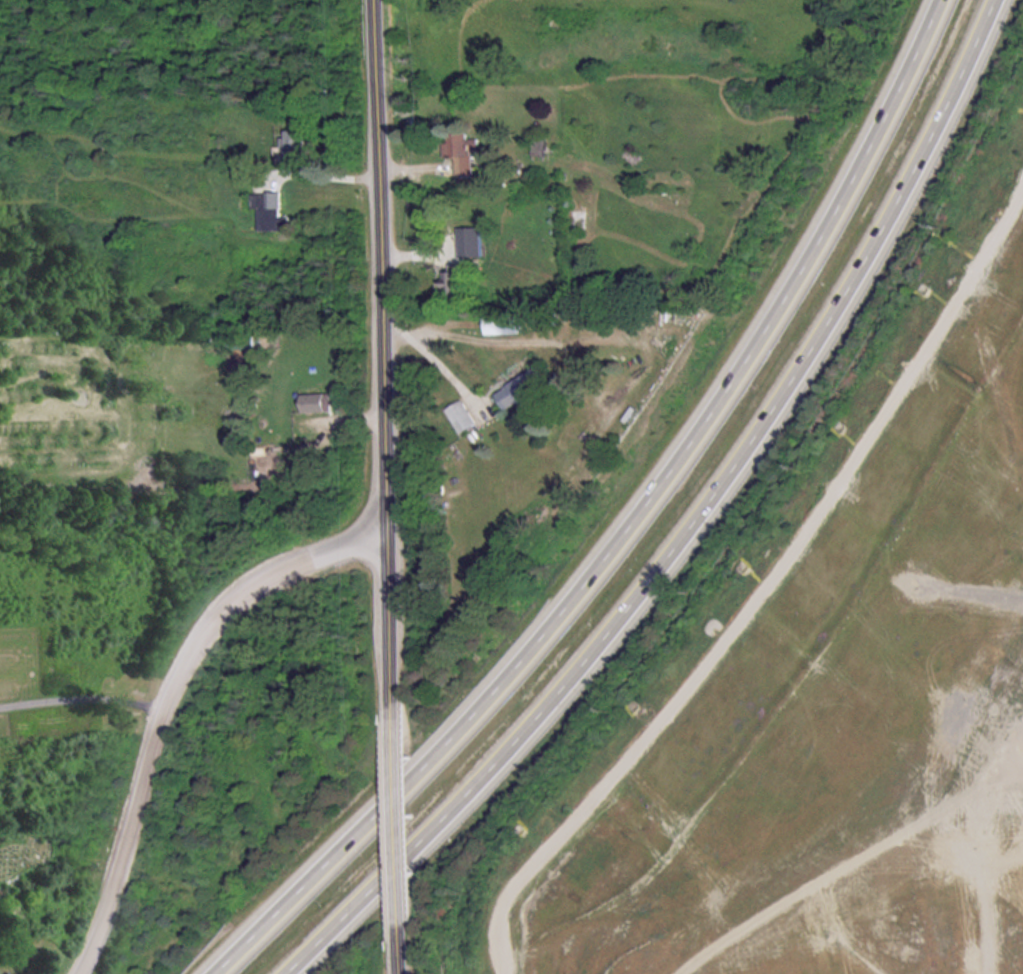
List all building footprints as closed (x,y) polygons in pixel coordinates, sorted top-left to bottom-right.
[(282,162),(304,162),(304,131),(282,131),(282,162)] [(469,131),(446,131),(446,155),(469,155),(469,131)] [(258,230),(280,230),(280,193),(250,193),(250,208),(258,208),(258,230)] [(464,299),(464,271),(444,271),(444,299),(464,299)] [(485,333),(519,333),(519,315),(485,315),(485,333)] [(494,391),(504,410),(551,384),(541,365),(494,391)] [(332,393),(303,393),(303,413),(332,413),(332,393)] [(444,409),(459,433),(475,423),(461,399),(444,409)]
